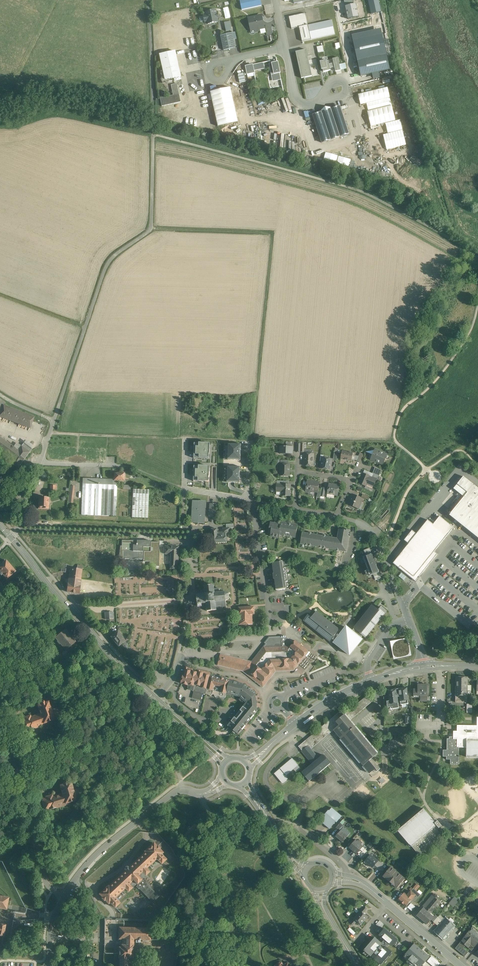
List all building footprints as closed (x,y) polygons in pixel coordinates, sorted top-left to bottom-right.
[(242,10),(262,6),(261,0),(240,0),(242,10)] [(348,19),(358,17),(356,4),(354,4),(353,0),(344,0),(348,19)] [(215,11),(206,13),(206,16),(204,16),(205,22),(207,21),(208,24),(218,22),(217,18),(218,18),(218,14),(216,14),(215,11)] [(308,25),(308,24),(305,13),(289,17),(292,29),(299,27),(308,25)] [(261,16),(249,19),(252,30),(255,29),(256,32),(259,31),(259,29),(263,28),(261,16)] [(311,40),(312,39),(313,39),(335,35),(332,20),(308,25),(311,40)] [(308,25),(303,26),(299,27),(302,42),(311,40),(308,25)] [(381,29),(352,35),(361,76),(390,70),(381,29)] [(232,33),(220,36),(224,51),(236,48),(232,33)] [(312,76),(310,68),(306,50),(296,52),(301,78),(312,76)] [(175,51),(160,55),(163,70),(179,66),(175,51)] [(333,59),(333,61),(333,63),(329,64),(329,61),(326,62),(325,61),(320,62),(322,70),(323,70),(323,72),(330,71),(331,71),(330,68),(334,67),(335,72),(341,70),(338,58),(333,59)] [(280,79),(279,74),(281,73),(278,62),(272,63),(272,67),(270,67),(273,81),(280,79),(280,80),(280,79)] [(179,66),(163,70),(166,80),(172,79),(181,77),(179,66)] [(245,66),(245,67),(247,75),(254,73),(252,66),(247,67),(247,66),(245,66)] [(177,84),(171,85),(173,95),(179,94),(177,84)] [(230,88),(211,92),(218,127),(238,122),(230,88)] [(390,98),(368,103),(370,111),(392,106),(390,98)] [(370,111),(367,112),(371,127),(395,121),(394,114),(392,106),(370,111)] [(313,116),(322,143),(349,134),(340,107),(313,116)] [(400,120),(386,124),(388,133),(403,130),(400,120)] [(325,153),(323,162),(349,168),(351,159),(325,153)] [(411,160),(420,165),(422,161),(414,156),(411,160)] [(4,405),(2,409),(0,415),(0,416),(30,428),(35,417),(5,406),(4,405)] [(0,437),(0,449),(13,458),(10,462),(19,468),(30,452),(22,446),(18,451),(0,437)] [(33,449),(24,443),(22,446),(30,452),(33,449)] [(194,443),(194,458),(209,459),(210,443),(194,443)] [(229,446),(226,446),(225,457),(228,457),(228,459),(240,460),(241,445),(229,444),(229,446)] [(353,453),(342,451),(341,458),(345,459),(345,460),(352,461),(353,453)] [(379,451),(379,453),(374,451),(372,456),(371,455),(370,456),(369,458),(370,459),(383,465),(386,458),(388,458),(388,456),(388,455),(379,451)] [(313,454),(304,454),(304,466),(311,466),(312,462),(313,462),(313,454)] [(332,459),(323,458),(323,462),(321,462),(320,469),(330,470),(332,459)] [(288,465),(280,464),(280,476),(289,476),(290,465),(288,465)] [(194,466),(193,481),(209,482),(209,466),(194,466)] [(228,469),(225,469),(225,479),(228,479),(227,482),(239,482),(240,467),(228,467),(228,469)] [(381,470),(375,468),(373,474),(379,476),(381,470)] [(372,477),(363,473),(359,484),(366,486),(366,484),(373,487),(377,479),(372,477)] [(463,477),(457,484),(468,493),(451,514),(456,518),(461,522),(468,528),(475,533),(475,534),(476,534),(477,536),(477,488),(463,477)] [(319,483),(307,480),(305,490),(318,492),(318,489),(319,483)] [(117,486),(83,484),(82,515),(94,515),(95,489),(96,489),(95,515),(101,516),(102,489),(105,490),(104,516),(116,516),(117,486)] [(277,484),(276,490),(282,491),(282,496),(290,496),(290,485),(284,484),(277,484)] [(339,486),(335,485),(333,485),(329,484),(327,494),(328,494),(328,493),(333,494),(333,495),(338,496),(339,486)] [(149,490),(133,489),(132,517),(148,518),(149,490)] [(17,493),(14,502),(20,504),(23,495),(17,493)] [(363,499),(352,494),(348,504),(358,509),(363,499)] [(49,498),(39,498),(39,509),(49,509),(49,503),(49,502),(49,501),(49,498)] [(205,502),(193,501),(193,502),(193,509),(192,522),(204,523),(205,502)] [(428,521),(424,525),(420,530),(420,529),(420,530),(417,534),(416,534),(412,531),(412,530),(412,531),(408,535),(408,536),(405,540),(404,540),(404,541),(405,541),(409,544),(407,546),(404,550),(403,550),(403,551),(400,555),(399,555),(399,556),(396,560),(395,560),(396,560),(393,563),(393,564),(399,568),(401,566),(414,577),(417,573),(420,575),(420,576),(421,575),(420,575),(422,574),(422,573),(426,569),(426,568),(429,564),(430,564),(433,559),(434,559),(437,555),(438,554),(437,554),(434,552),(436,550),(439,545),(439,546),(440,545),(443,541),(444,540),(443,540),(447,536),(447,535),(442,532),(443,532),(442,531),(442,532),(438,528),(437,528),(433,524),(432,524),(428,520),(427,520),(428,521)] [(277,524),(275,523),(274,524),(270,523),(269,532),(271,533),(271,536),(279,538),(280,534),(279,534),(281,525),(277,524)] [(291,524),(288,523),(288,524),(281,523),(281,525),(279,534),(280,534),(282,535),(283,536),(285,537),(286,535),(289,536),(289,537),(291,538),(292,537),(296,537),(298,525),(291,524)] [(217,529),(212,529),(213,544),(227,543),(227,536),(223,536),(223,534),(223,532),(218,533),(217,529)] [(343,531),(340,530),(338,539),(326,537),(326,536),(324,535),(323,535),(323,536),(311,534),(311,533),(310,533),(309,533),(309,534),(303,533),(301,543),(305,544),(305,545),(311,546),(312,545),(319,547),(319,548),(325,549),(326,548),(329,548),(329,549),(336,550),(336,551),(337,551),(337,550),(346,552),(350,531),(347,530),(344,530),(343,531)] [(137,543),(122,543),(122,551),(123,551),(123,559),(144,560),(144,551),(143,551),(143,547),(151,547),(151,541),(137,541),(137,543)] [(179,547),(166,546),(165,554),(171,554),(170,569),(178,569),(179,547)] [(372,554),(363,557),(370,576),(379,572),(372,554)] [(7,561),(6,562),(5,561),(3,563),(4,564),(0,567),(0,570),(8,578),(14,572),(15,573),(16,572),(7,561)] [(288,582),(286,568),(284,568),(283,561),(281,561),(273,562),(272,562),(272,566),(276,587),(276,591),(278,590),(285,589),(287,589),(286,582),(288,582)] [(82,570),(71,568),(68,592),(79,593),(82,570)] [(214,585),(205,586),(205,590),(201,591),(201,594),(197,595),(198,604),(203,604),(203,608),(207,607),(208,611),(217,610),(227,608),(226,601),(229,599),(231,600),(231,599),(230,598),(229,595),(231,593),(230,593),(229,594),(225,593),(220,593),(219,589),(215,589),(214,585)] [(30,601),(27,598),(23,602),(25,605),(24,605),(27,609),(31,606),(29,603),(30,601)] [(342,633),(339,630),(316,612),(312,617),(311,618),(308,615),(304,620),(330,641),(332,639),(335,641),(334,643),(345,651),(349,655),(353,650),(357,645),(362,640),(361,638),(363,636),(365,638),(386,611),(381,607),(379,610),(377,609),(373,605),(357,625),(352,632),(346,627),(342,633)] [(254,607),(239,608),(240,615),(252,614),(255,614),(254,607)] [(113,612),(105,613),(105,619),(110,621),(110,619),(114,619),(113,612)] [(240,615),(239,615),(240,625),(253,624),(252,614),(240,615)] [(347,619),(339,630),(342,633),(346,627),(352,632),(357,625),(354,622),(352,622),(347,619)] [(76,642),(65,629),(55,637),(66,650),(76,642)] [(125,641),(118,632),(111,637),(113,640),(116,644),(119,647),(125,641)] [(286,638),(286,637),(281,637),(269,637),(265,643),(266,644),(264,646),(268,646),(269,646),(273,646),(274,646),(282,646),(282,647),(281,647),(281,650),(282,650),(282,651),(281,651),(281,652),(286,651),(287,651),(294,643),(294,642),(290,642),(290,640),(288,638),(286,638)] [(396,642),(395,643),(394,644),(393,645),(393,646),(393,647),(393,648),(393,650),(393,651),(393,653),(393,654),(394,655),(394,656),(395,657),(396,657),(397,658),(398,658),(399,657),(401,657),(402,657),(405,657),(406,656),(407,656),(408,655),(409,655),(409,654),(409,653),(410,652),(410,651),(410,650),(409,649),(409,647),(409,646),(409,645),(408,644),(408,643),(408,642),(407,641),(406,640),(404,640),(402,640),(401,640),(399,641),(398,641),(396,642)] [(294,643),(287,651),(286,651),(286,654),(286,655),(286,659),(287,659),(287,660),(286,660),(287,663),(287,664),(290,666),(295,666),(296,665),(298,663),(299,664),(302,660),(301,659),(303,657),(304,658),(306,656),(305,655),(308,651),(309,652),(300,644),(299,646),(294,643)] [(243,659),(242,659),(234,657),(233,657),(230,656),(229,656),(226,655),(225,655),(221,654),(220,654),(218,665),(218,666),(218,665),(222,666),(223,667),(223,666),(226,667),(227,668),(231,668),(231,669),(232,669),(235,669),(235,670),(236,670),(240,671),(243,667),(246,670),(245,670),(246,670),(249,672),(249,673),(250,673),(253,675),(253,676),(256,678),(257,678),(256,678),(257,677),(258,678),(262,681),(263,682),(264,681),(266,678),(267,678),(267,677),(270,674),(270,673),(273,669),(274,669),(273,668),(273,666),(279,666),(282,663),(282,660),(282,659),(282,655),(281,655),(281,652),(281,651),(282,651),(282,650),(281,650),(281,647),(282,647),(282,646),(274,646),(273,646),(269,646),(268,646),(264,646),(260,650),(260,651),(257,654),(257,655),(254,658),(254,659),(252,662),(248,661),(248,660),(247,660),(243,659)] [(282,663),(279,666),(290,666),(287,664),(287,663),(286,660),(287,660),(287,659),(286,659),(286,655),(286,654),(286,651),(281,652),(281,655),(282,655),(282,659),(282,660),(282,663)] [(210,676),(185,670),(182,683),(194,686),(193,691),(206,694),(210,676)] [(468,675),(456,675),(456,701),(468,701),(468,675)] [(230,680),(210,676),(206,694),(211,695),(213,695),(214,695),(215,697),(218,696),(225,698),(227,693),(230,680)] [(245,684),(230,680),(227,693),(241,696),(241,697),(247,702),(243,707),(239,711),(235,716),(231,721),(228,726),(239,735),(242,730),(246,725),(250,720),(254,715),(258,710),(256,709),(257,708),(257,704),(259,702),(256,700),(256,696),(255,695),(256,693),(245,684)] [(427,685),(418,685),(418,690),(418,694),(419,694),(421,694),(421,701),(427,701),(427,697),(427,694),(427,685)] [(396,689),(393,689),(392,690),(388,691),(389,700),(390,701),(395,701),(395,699),(398,699),(398,697),(397,693),(397,689),(396,689)] [(377,754),(355,727),(354,727),(349,721),(372,701),(367,696),(345,715),(341,711),(309,737),(310,738),(313,742),(331,727),(334,731),(370,773),(373,771),(374,771),(375,772),(376,772),(377,772),(377,771),(380,769),(372,759),(377,754)] [(51,709),(48,701),(45,702),(44,701),(41,702),(42,703),(36,705),(39,714),(31,717),(30,716),(24,718),(24,719),(21,720),(24,730),(28,729),(29,730),(35,728),(35,727),(43,724),(44,725),(49,723),(49,722),(55,719),(55,717),(63,714),(60,707),(56,708),(55,707),(51,709)] [(477,718),(477,726),(457,726),(457,732),(454,732),(454,739),(457,739),(457,747),(459,747),(467,748),(466,754),(467,754),(467,757),(477,757),(477,718)] [(316,761),(320,758),(312,749),(334,731),(331,727),(313,742),(310,738),(306,742),(309,746),(306,748),(316,761)] [(454,739),(447,739),(447,750),(443,750),(443,757),(446,757),(446,760),(450,760),(450,765),(459,765),(459,757),(459,756),(459,747),(457,747),(457,739),(454,739)] [(302,751),(302,750),(303,749),(305,748),(306,748),(309,746),(306,742),(305,741),(299,746),(298,746),(302,750),(302,751)] [(312,764),(316,761),(305,748),(303,749),(301,751),(312,764)] [(302,772),(304,775),(309,781),(330,763),(323,755),(320,758),(316,761),(312,764),(303,772),(302,772)] [(296,772),(300,769),(300,768),(298,765),(292,759),(280,768),(280,769),(279,769),(275,773),(283,783),(288,779),(285,776),(286,775),(293,769),(296,772)] [(74,790),(71,782),(67,783),(66,781),(63,782),(64,784),(59,786),(62,794),(52,797),(52,796),(45,798),(46,799),(42,800),(45,810),(50,809),(50,810),(56,808),(56,807),(65,804),(65,805),(70,804),(69,802),(77,800),(76,798),(85,796),(82,788),(78,789),(77,789),(74,790)] [(329,829),(335,822),(336,822),(342,816),(332,808),(329,811),(328,810),(320,821),(329,829)] [(424,809),(398,831),(410,845),(419,855),(442,836),(437,830),(442,826),(438,821),(436,823),(424,809)] [(350,833),(346,830),(344,827),(336,836),(340,840),(341,839),(343,841),(350,833)] [(349,847),(354,852),(355,852),(357,854),(359,856),(362,852),(365,849),(360,845),(361,844),(358,841),(357,842),(355,841),(349,847)] [(159,896),(143,880),(142,881),(141,880),(142,880),(141,879),(145,875),(145,876),(149,872),(146,868),(156,859),(161,864),(166,860),(161,854),(163,853),(159,849),(160,848),(158,846),(157,846),(154,843),(144,852),(145,852),(128,868),(128,867),(127,867),(126,867),(125,868),(125,869),(125,870),(126,870),(109,886),(108,886),(99,894),(102,898),(104,901),(105,900),(108,904),(110,902),(115,908),(120,903),(115,898),(125,888),(128,892),(132,888),(132,887),(136,884),(137,884),(138,885),(137,886),(152,902),(159,896)] [(368,864),(372,867),(373,867),(372,868),(373,868),(376,864),(377,866),(380,862),(379,860),(378,861),(371,855),(364,862),(364,863),(365,862),(367,864),(368,864)] [(405,879),(392,868),(391,867),(383,876),(390,882),(397,888),(405,879)] [(415,895),(418,897),(418,898),(421,895),(413,888),(411,891),(415,895),(416,895),(415,895)] [(408,895),(408,896),(404,893),(399,900),(406,906),(415,895),(411,891),(408,894),(408,895)] [(440,902),(434,898),(434,897),(432,896),(423,906),(423,907),(425,909),(430,914),(440,902)] [(6,910),(8,898),(0,897),(0,909),(6,910)] [(453,908),(456,904),(459,901),(455,897),(449,904),(453,908)] [(412,911),(416,906),(411,903),(407,907),(412,911)] [(364,906),(359,912),(367,918),(370,915),(366,911),(368,909),(364,906)] [(433,917),(424,909),(423,908),(417,915),(427,924),(433,917)] [(364,923),(367,918),(359,912),(352,921),(355,924),(359,919),(364,923)] [(438,917),(435,920),(433,922),(439,927),(443,922),(438,917)] [(446,919),(439,927),(435,931),(445,940),(448,937),(446,935),(454,926),(446,919)] [(119,928),(119,939),(120,939),(120,948),(118,948),(118,958),(119,958),(119,965),(127,965),(128,959),(132,959),(132,946),(132,939),(150,939),(150,928),(119,928)] [(398,940),(385,929),(379,935),(383,938),(392,946),(398,940)] [(469,946),(470,946),(470,944),(474,947),(477,942),(477,934),(476,932),(475,933),(471,929),(455,948),(465,957),(468,953),(463,948),(466,945),(468,947),(469,946)] [(375,938),(364,951),(371,956),(381,943),(375,938)] [(418,965),(422,965),(430,957),(414,944),(405,955),(418,965)] [(392,952),(386,947),(375,959),(381,965),(392,952)] [(427,961),(433,965),(438,965),(440,964),(431,957),(427,961)]
